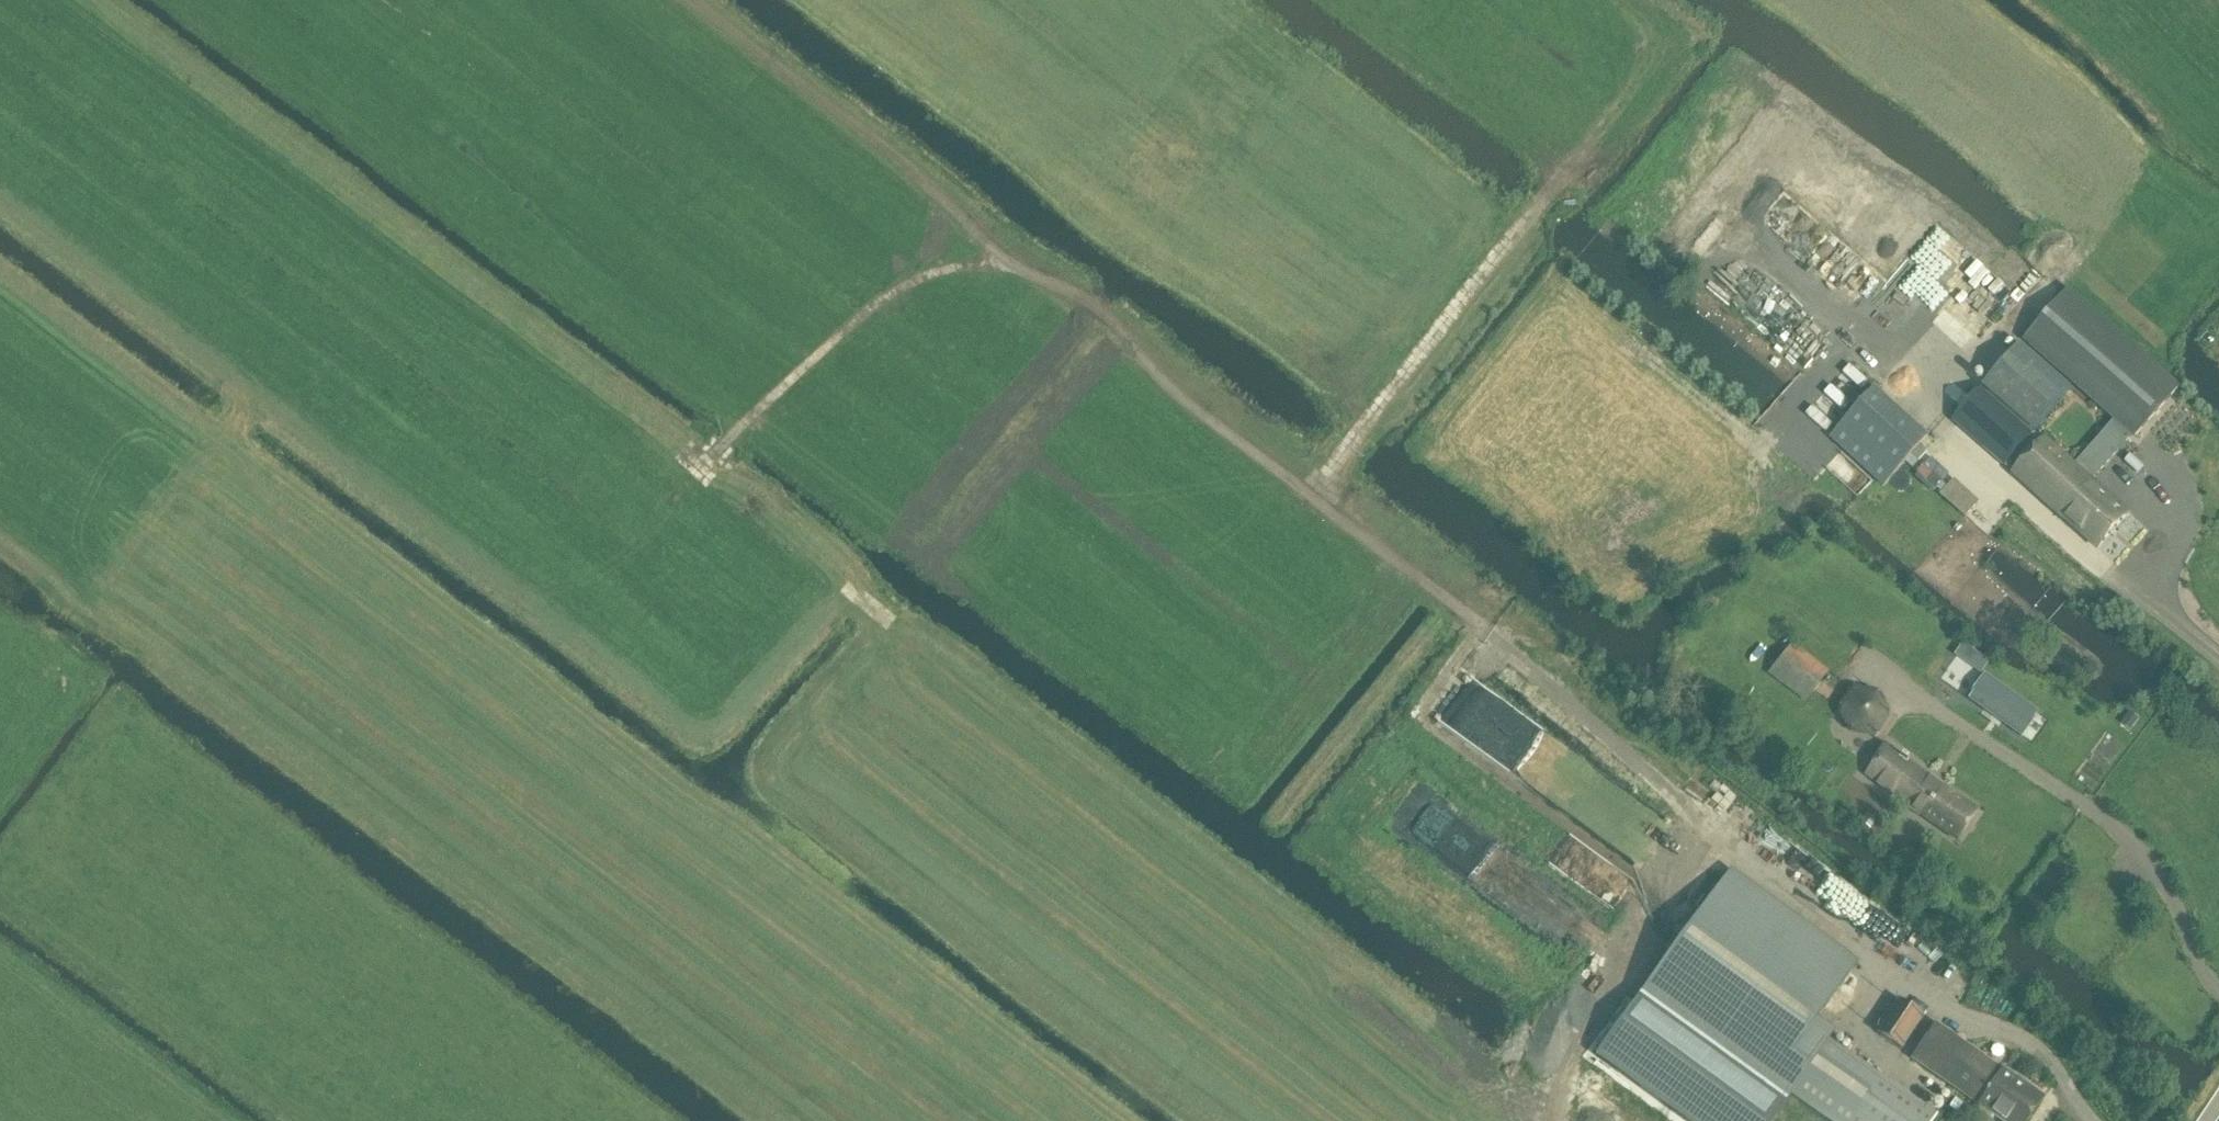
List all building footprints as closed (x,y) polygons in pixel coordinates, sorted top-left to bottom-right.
[(2180,388),(2069,291),(2025,341),(2116,420),(2134,436),(2136,438),(2180,388)] [(2021,345),(1983,388),(2035,433),(2038,429),(2044,423),(2054,412),(2065,398),(2073,390),(2058,377),(2039,360),(2022,346),(2021,345)] [(2035,433),(1983,388),(1953,421),(2005,467),(2035,433)] [(1886,488),(1930,438),(1877,391),(1833,440),(1886,488)] [(2016,476),(2015,477),(2099,550),(2130,514),(2093,482),(2119,453),(2134,436),(2116,420),(2101,437),(2076,467),(2050,443),(2047,440),(2016,476)] [(1832,672),(1780,634),(1759,662),(1812,700),(1832,672)] [(1964,644),(1955,657),(1982,675),(1983,674),(1991,663),(1964,644)] [(1986,675),(1967,700),(2021,739),(2040,713),(1986,675)] [(1956,841),(1978,813),(1884,744),(1865,774),(1956,841)] [(1598,1053),(1692,1120),(1771,1120),(1783,1105),(1790,1095),(1828,1042),(1810,1029),(1854,967),(1728,875),(1637,1000),(1625,1016),(1598,1053)] [(1902,1051),(1923,1019),(1896,1001),(1875,1033),(1902,1051)] [(2043,1100),(1936,1025),(1912,1060),(2000,1120),(2028,1120),(2043,1100)] [(1831,1041),(1791,1094),(1829,1120),(1935,1120),(1937,1119),(1831,1041)]
